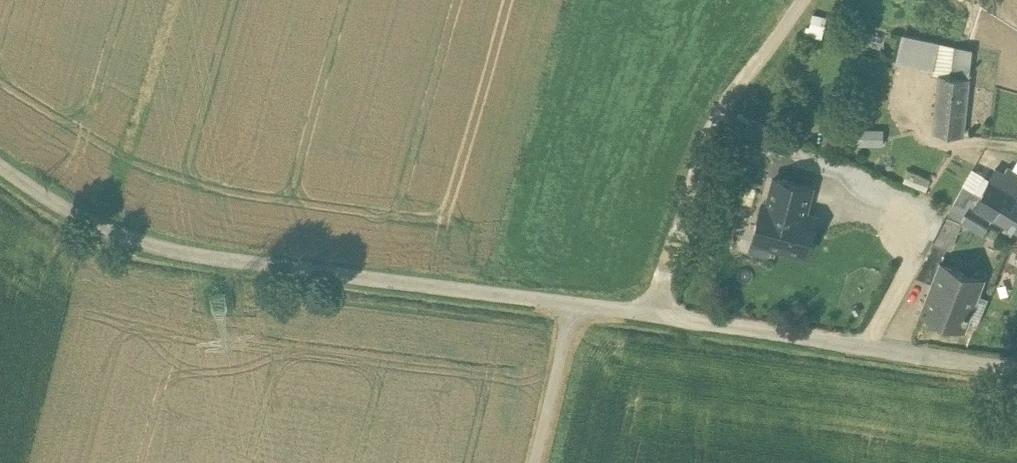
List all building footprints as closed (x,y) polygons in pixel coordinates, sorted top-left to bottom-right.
[(824,35),(828,12),(815,10),(811,33),(824,35)] [(939,39),(904,31),(898,57),(933,65),(939,39)] [(955,43),(939,39),(933,65),(940,67),(939,72),(952,73),(956,43),(955,43)] [(972,47),(956,43),(952,73),(969,75),(972,47)] [(939,72),(933,128),(963,132),(969,75),(952,73),(939,72)] [(1008,106),(1004,136),(1016,137),(1016,107),(1008,106)] [(778,127),(751,114),(741,135),(768,149),(778,127)] [(871,128),(855,127),(855,141),(871,142),(871,128)] [(776,152),(753,238),(754,238),(755,235),(769,238),(768,241),(806,251),(805,252),(806,252),(817,211),(816,211),(816,212),(789,205),(794,187),(800,189),(807,161),(776,152)] [(930,176),(908,167),(903,178),(926,188),(930,176)] [(976,205),(997,216),(1006,199),(1015,203),(1016,200),(1016,172),(1012,169),(1007,167),(998,183),(989,178),(976,205)] [(977,191),(965,183),(953,204),(965,210),(977,191)] [(1015,203),(1006,199),(997,216),(1011,223),(1008,228),(1013,231),(1016,226),(1016,200),(1015,203)] [(977,283),(937,263),(927,281),(929,282),(917,306),(955,326),(977,283)]
